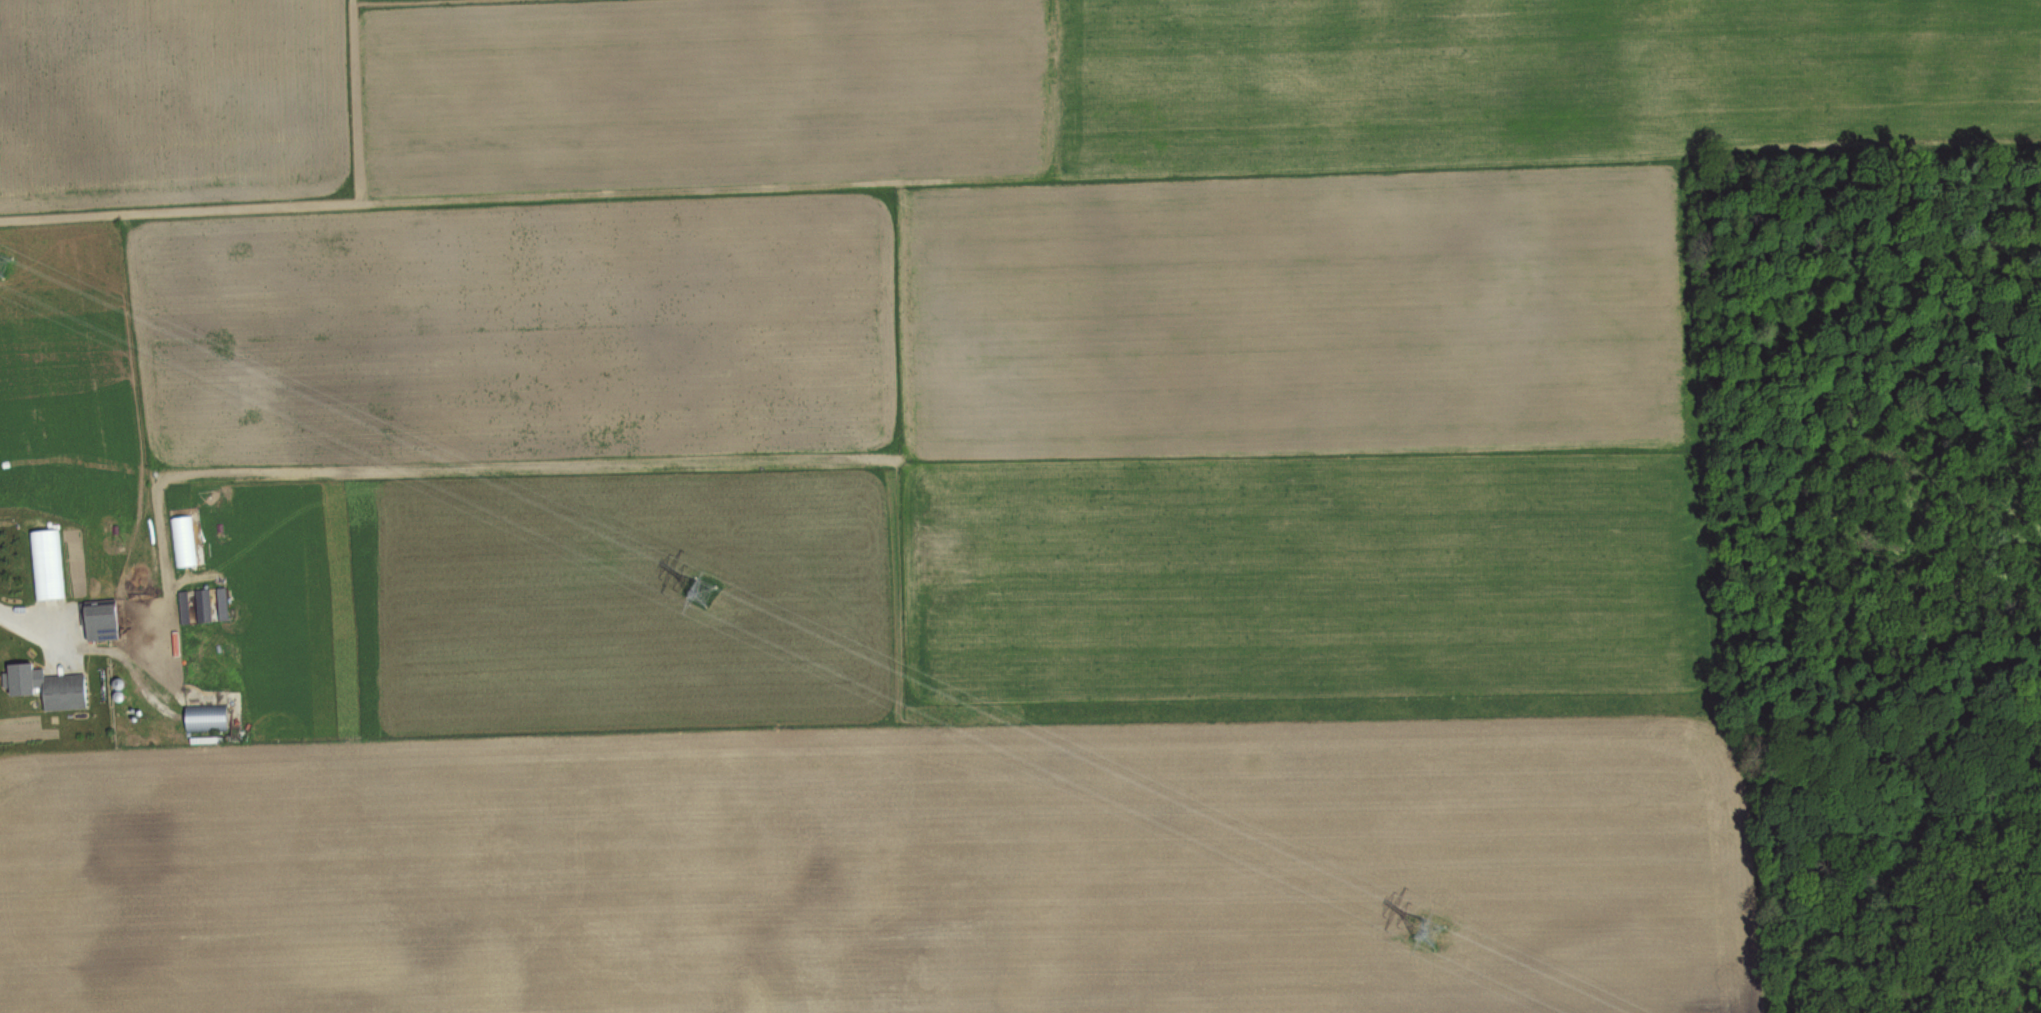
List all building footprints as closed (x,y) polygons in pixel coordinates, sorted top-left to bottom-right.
[(86,641),(118,640),(117,600),(84,602),(86,641)] [(85,674),(42,676),(43,710),(86,709),(85,674)] [(185,705),(185,731),(228,731),(228,705),(185,705)]
